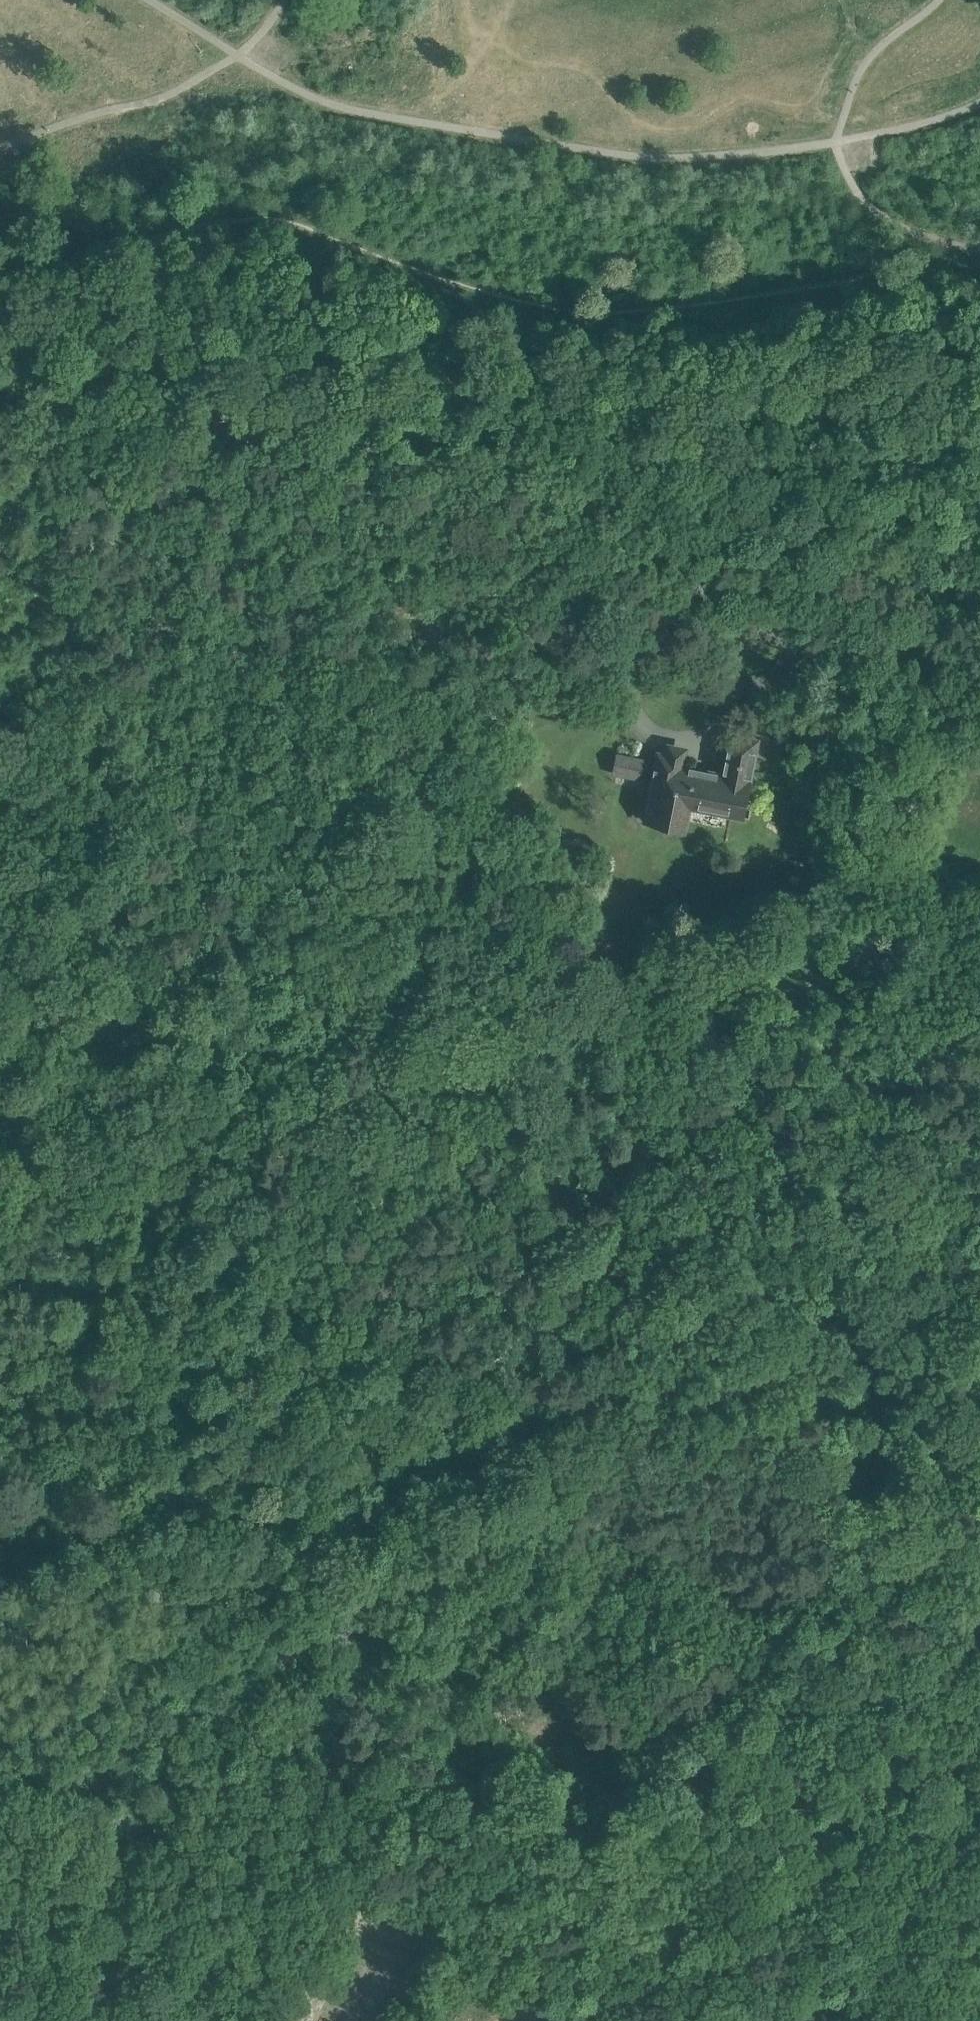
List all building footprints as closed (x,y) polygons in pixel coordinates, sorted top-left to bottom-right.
[(756,740),(731,735),(723,775),(683,767),(687,747),(667,743),(665,755),(658,753),(649,801),(644,801),(641,816),(645,817),(645,821),(683,828),(688,805),(748,817),(752,799),(745,797),(756,740)] [(640,759),(620,755),(616,773),(637,777),(640,759)]
